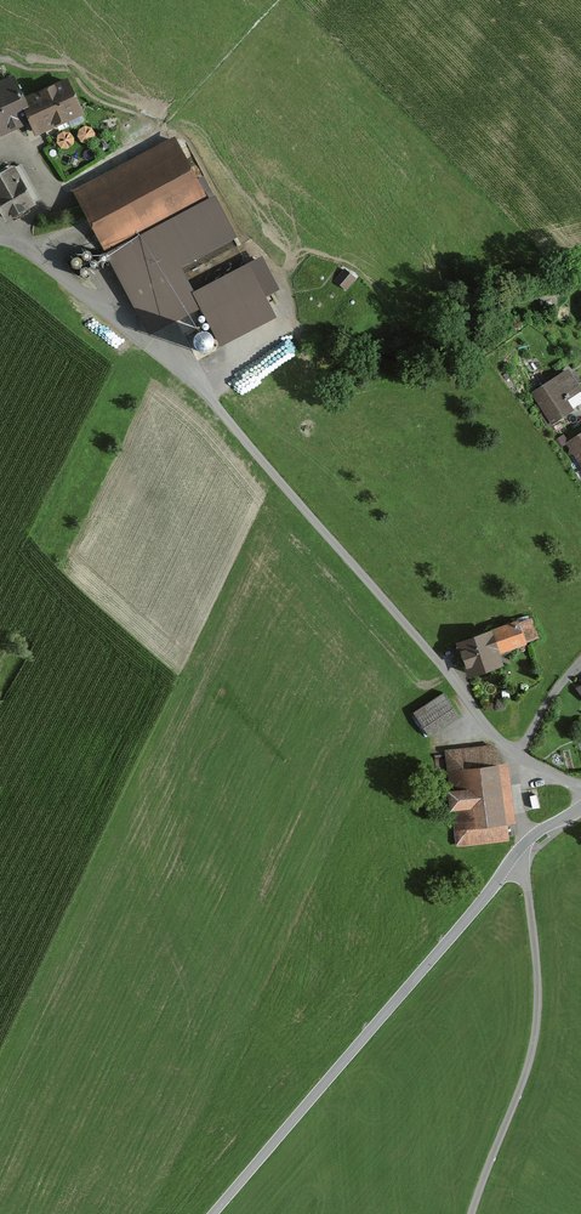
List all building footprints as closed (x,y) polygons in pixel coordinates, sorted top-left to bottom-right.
[(79,71),(27,94),(40,122),(47,139),(99,117),(79,71)] [(0,88),(0,138),(40,122),(27,94),(22,79),(0,88)] [(190,140),(92,190),(163,326),(212,301),(230,336),(279,311),(190,140)] [(0,176),(0,200),(17,224),(47,203),(19,163),(0,176)] [(356,280),(344,270),(334,281),(346,291),(356,280)] [(569,374),(535,395),(553,424),(571,412),(564,401),(580,391),(569,374)] [(564,444),(580,469),(580,432),(564,444)] [(525,622),(452,647),(463,680),(495,669),(490,656),(531,642),(525,622)] [(439,694),(409,714),(426,738),(456,718),(439,694)] [(489,748),(441,754),(453,848),(501,842),(489,748)]
